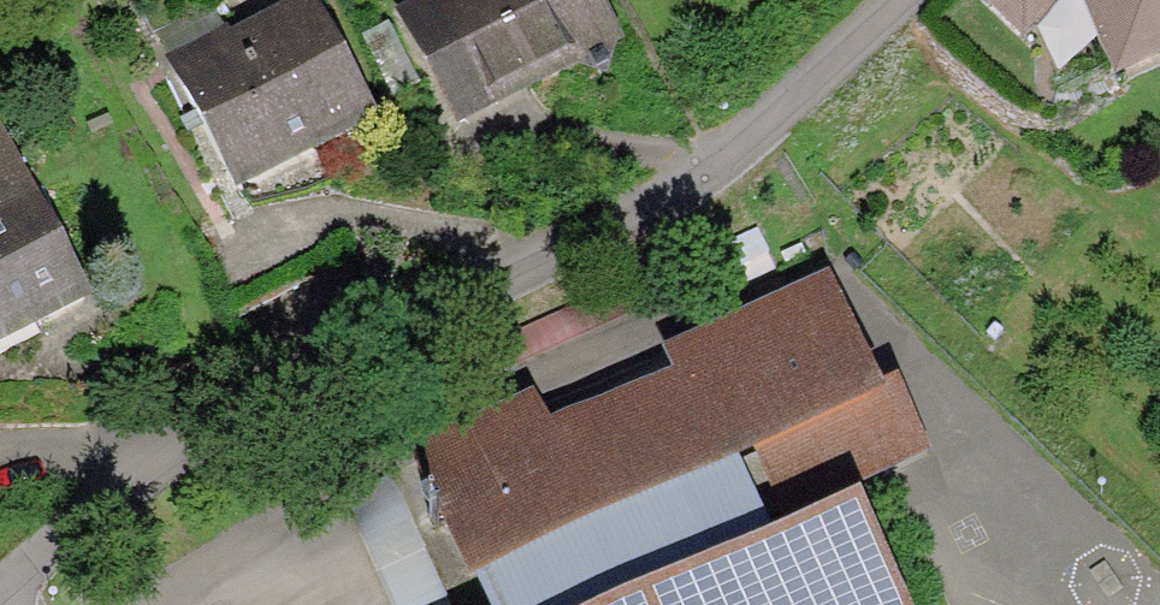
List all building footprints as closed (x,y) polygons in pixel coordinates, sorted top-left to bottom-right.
[(305,0),(285,0),(224,32),(209,4),(147,37),(162,65),(145,73),(217,210),(373,128),(305,0)] [(576,0),(415,0),(376,21),(442,147),(608,60),(576,0)] [(1052,2),(1051,0),(971,0),(963,7),(1002,49),(1052,2)] [(1105,95),(1159,71),(1159,0),(1058,0),(1105,95)] [(0,156),(0,353),(82,310),(0,156)] [(841,505),(927,468),(888,380),(867,389),(814,268),(639,346),(657,386),(538,438),(520,398),(399,452),(468,604),(886,604),(841,505)]
